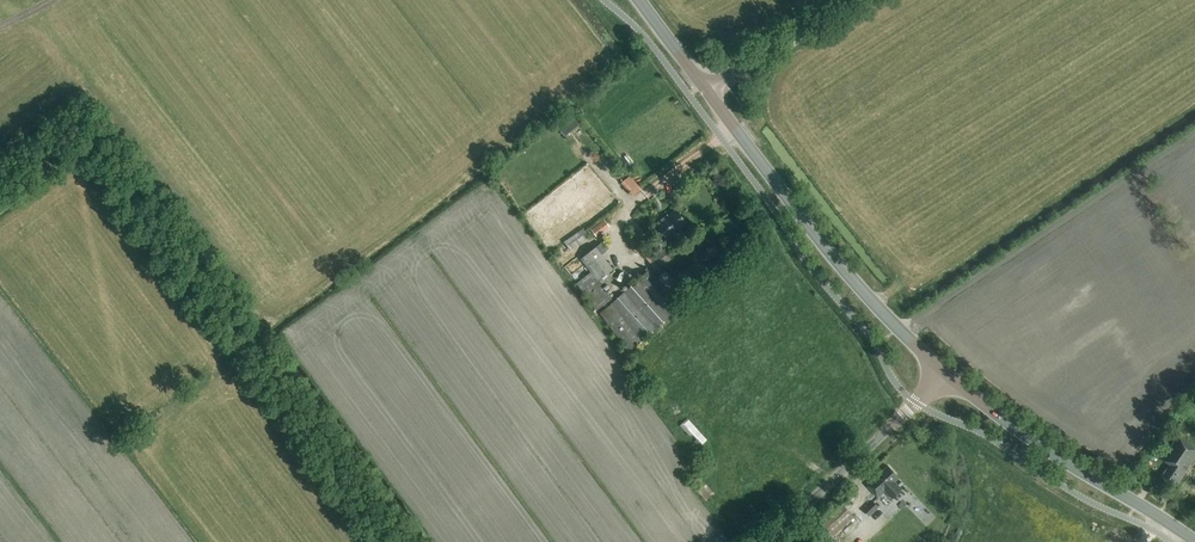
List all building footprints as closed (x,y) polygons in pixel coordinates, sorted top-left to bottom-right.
[(559,127),(563,134),(579,124),(576,118),(559,127)] [(633,197),(641,189),(630,176),(621,184),(633,197)] [(687,223),(676,210),(665,220),(664,218),(656,225),(668,240),(687,223)] [(605,220),(591,231),(596,237),(608,228),(607,227),(609,226),(605,220)] [(589,237),(583,228),(564,243),(570,251),(589,237)] [(640,246),(645,241),(636,231),(631,236),(640,246)] [(720,246),(706,248),(708,259),(718,257),(717,254),(722,253),(720,246)] [(598,311),(612,300),(597,282),(613,270),(596,248),(581,259),(591,273),(577,284),(598,311)] [(665,271),(656,278),(649,270),(600,314),(629,351),(681,305),(675,299),(683,292),(682,291),(704,271),(696,262),(674,281),(665,271)] [(1194,457),(1194,448),(1178,436),(1161,461),(1169,466),(1162,476),(1175,486),(1194,457)] [(901,490),(895,483),(899,479),(887,467),(867,485),(878,497),(885,491),(891,498),(901,490)] [(866,513),(875,504),(870,498),(861,507),(866,513)] [(824,538),(851,514),(841,503),(814,527),(824,538)]
